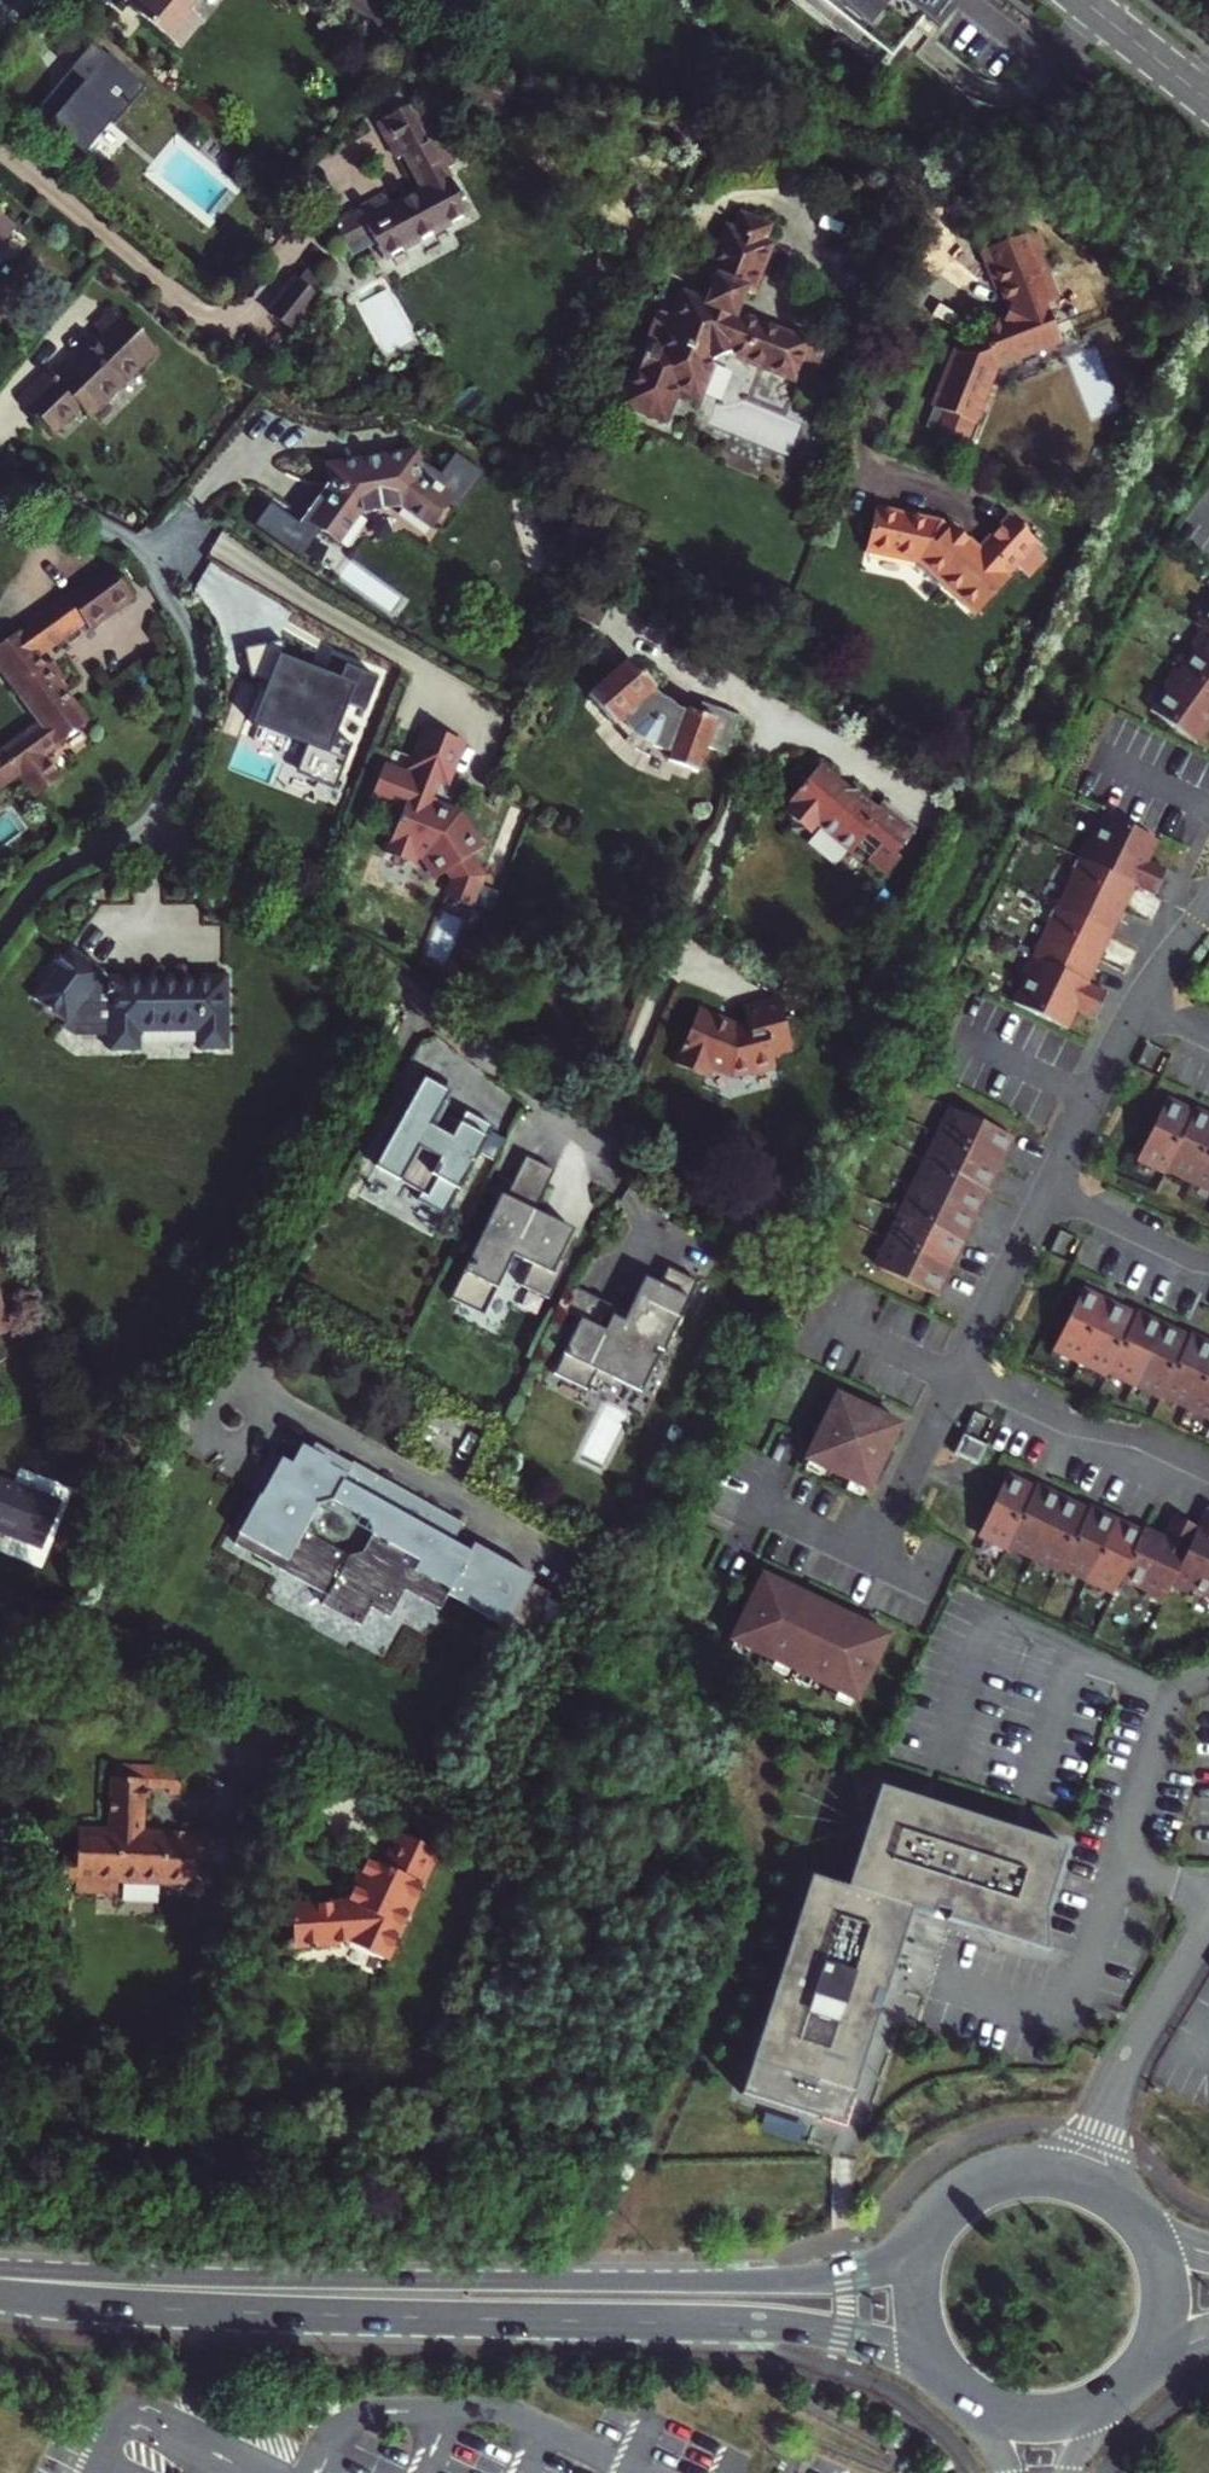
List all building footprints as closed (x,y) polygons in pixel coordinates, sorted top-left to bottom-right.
[(124,4),(145,20),(179,49),(202,22),(188,11),(197,0),(128,0),(124,4)] [(881,53),(924,0),(817,0),(881,53)] [(913,14),(928,25),(948,0),(924,0),(913,14)] [(387,199),(359,215),(371,237),(384,261),(467,214),(443,170),(451,166),(434,137),(427,141),(411,109),(377,128),(396,162),(405,157),(424,191),(392,208),(387,199)] [(359,215),(338,227),(350,248),(371,237),(359,215)] [(717,280),(742,291),(750,294),(771,245),(763,242),(771,226),(743,215),(736,231),(727,228),(707,276),(717,280)] [(8,227),(0,220),(0,237),(8,227)] [(1055,295),(1028,227),(985,245),(1008,301),(1002,317),(979,326),(985,338),(959,348),(937,402),(975,418),(997,362),(1059,337),(1043,300),(1055,295)] [(312,268),(302,280),(318,294),(328,283),(312,268)] [(297,276),(258,320),(285,344),(324,299),(318,294),(302,280),(297,276)] [(717,280),(708,304),(733,314),(742,291),(717,280)] [(661,311),(623,402),(662,419),(676,387),(699,396),(712,361),(730,353),(791,378),(805,344),(733,314),(708,304),(685,294),(676,317),(661,311)] [(154,352),(113,310),(96,327),(104,336),(58,382),(50,372),(22,400),(55,434),(80,411),(87,417),(154,352)] [(324,467),(329,496),(309,524),(338,543),(358,514),(402,509),(432,531),(451,503),(423,483),(418,453),(324,467)] [(859,512),(855,558),(912,563),(919,570),(949,582),(952,577),(993,594),(1012,549),(1007,547),(1024,506),(990,492),(973,533),(938,520),(935,525),(927,517),(859,512)] [(133,592),(109,561),(63,597),(83,620),(88,627),(133,592)] [(63,597),(17,633),(31,651),(36,658),(83,620),(63,597)] [(1197,624),(1204,629),(1208,632),(1208,607),(1197,624)] [(1204,629),(1192,644),(1197,647),(1180,670),(1208,691),(1208,632),(1204,629)] [(31,651),(17,633),(0,647),(0,666),(16,686),(30,675),(19,661),(31,651)] [(41,665),(36,658),(31,651),(19,661),(30,675),(41,665)] [(44,722),(0,754),(16,776),(39,810),(46,819),(80,792),(49,750),(86,724),(56,685),(63,678),(53,666),(46,672),(41,665),(30,675),(16,686),(44,722)] [(1180,670),(1176,667),(1165,683),(1169,686),(1152,710),(1198,744),(1208,729),(1208,691),(1180,670)] [(643,671),(601,708),(628,740),(636,733),(647,745),(639,752),(635,755),(642,763),(648,767),(656,769),(659,761),(662,754),(677,760),(675,767),(700,776),(711,748),(729,756),(742,718),(707,706),(703,719),(695,715),(691,720),(685,717),(681,712),(677,711),(673,711),(669,706),(671,703),(643,671)] [(397,808),(379,851),(406,862),(411,849),(425,855),(429,851),(445,879),(437,896),(461,906),(473,877),(461,856),(471,851),(451,816),(424,805),(436,778),(442,781),(458,740),(424,726),(407,766),(413,769),(411,776),(379,763),(366,794),(397,808)] [(636,733),(628,740),(639,752),(647,745),(636,733)] [(1,786),(16,776),(0,754),(0,786),(1,786)] [(662,754),(659,761),(675,767),(677,760),(662,754)] [(876,852),(893,864),(906,845),(925,817),(888,793),(881,803),(861,790),(850,792),(837,783),(841,777),(817,761),(799,771),(806,784),(793,803),(795,805),(791,813),(796,816),(799,830),(820,825),(822,822),(856,845),(867,841),(879,849),(876,852)] [(1152,856),(1158,842),(1104,816),(1091,843),(1087,841),(1078,858),(1136,887),(1154,896),(1166,871),(1148,863),(1152,856)] [(906,845),(893,864),(901,868),(913,850),(906,845)] [(1148,863),(1166,871),(1170,864),(1152,856),(1148,863)] [(1136,887),(1078,858),(1071,873),(1074,875),(1057,909),(1112,935),(1136,887)] [(1057,909),(1054,907),(1047,923),(1050,924),(1034,958),(1089,984),(1112,935),(1057,909)] [(104,973),(71,949),(36,997),(68,1022),(104,973)] [(1034,958),(1031,957),(1022,975),(1027,977),(1013,1004),(1067,1030),(1076,1010),(1094,1018),(1108,993),(1089,984),(1034,958)] [(76,1029),(111,1031),(110,978),(104,973),(68,1022),(76,1029)] [(227,976),(110,978),(111,1031),(111,1053),(140,1053),(140,1033),(199,1032),(198,1050),(228,1049),(227,976)] [(711,1013),(685,1068),(714,1082),(720,1073),(738,1083),(759,1077),(760,1081),(783,1075),(780,1063),(801,1058),(788,1010),(754,1018),(757,1029),(745,1031),(711,1013)] [(1073,1017),(1091,1026),(1094,1018),(1076,1010),(1073,1017)] [(414,1203),(441,1218),(490,1130),(461,1114),(455,1127),(447,1141),(436,1135),(431,1132),(445,1106),(415,1090),(390,1137),(394,1139),(376,1173),(417,1196),(414,1203)] [(1165,1171),(1191,1115),(1177,1109),(1180,1104),(1167,1098),(1138,1157),(1165,1171)] [(1208,1146),(1208,1120),(1205,1119),(1207,1114),(1195,1108),(1167,1168),(1192,1180),(1208,1146)] [(1013,1139),(953,1110),(941,1137),(996,1163),(1003,1149),(1007,1151),(1013,1139)] [(443,1121),(436,1135),(447,1141),(455,1127),(443,1121)] [(996,1163),(941,1137),(928,1163),(983,1190),(987,1192),(993,1179),(989,1177),(996,1163)] [(1192,1180),(1208,1188),(1208,1146),(1192,1180)] [(532,1214),(551,1174),(522,1160),(470,1266),(466,1264),(447,1303),(481,1319),(510,1259),(528,1268),(518,1289),(546,1302),(564,1265),(557,1262),(568,1238),(539,1224),(534,1234),(525,1230),(532,1214)] [(983,1190),(928,1163),(915,1189),(975,1218),(981,1205),(976,1203),(983,1190)] [(975,1218),(915,1189),(903,1215),(958,1241),(965,1228),(969,1230),(975,1218)] [(532,1214),(525,1230),(534,1234),(539,1224),(568,1238),(571,1233),(532,1214)] [(958,1241),(903,1215),(890,1241),(946,1267),(952,1254),(956,1256),(962,1243),(958,1241)] [(946,1267),(890,1241),(877,1268),(937,1296),(943,1283),(939,1281),(946,1267)] [(662,1351),(697,1280),(667,1266),(657,1287),(643,1280),(627,1313),(623,1320),(611,1315),(604,1330),(580,1318),(553,1374),(586,1390),(595,1371),(621,1383),(623,1379),(642,1388),(657,1356),(652,1353),(655,1347),(662,1351)] [(574,1287),(563,1310),(580,1318),(604,1330),(611,1315),(623,1320),(627,1313),(574,1287)] [(1081,1360),(1108,1305),(1094,1298),(1096,1294),(1083,1288),(1054,1347),(1081,1360)] [(1110,1370),(1134,1317),(1121,1311),(1123,1307),(1110,1301),(1108,1305),(1081,1360),(1108,1373),(1110,1370)] [(1136,1383),(1164,1323),(1152,1317),(1150,1322),(1135,1315),(1134,1317),(1110,1370),(1136,1383)] [(1163,1392),(1187,1340),(1174,1333),(1176,1329),(1164,1323),(1136,1383),(1162,1395),(1163,1392)] [(1206,1339),(1203,1344),(1188,1337),(1187,1340),(1163,1392),(1190,1405),(1208,1364),(1208,1341),(1206,1339)] [(1190,1405),(1208,1414),(1208,1364),(1190,1405)] [(900,1425),(836,1393),(804,1459),(868,1491),(900,1425)] [(315,1443),(312,1449),(327,1458),(337,1457),(353,1466),(354,1464),(315,1443)] [(362,1624),(372,1606),(390,1616),(405,1588),(440,1606),(450,1588),(528,1631),(550,1590),(471,1547),(470,1550),(465,1559),(448,1551),(454,1541),(464,1521),(355,1461),(354,1464),(353,1466),(337,1457),(327,1458),(312,1449),(302,1445),(291,1464),(292,1464),(301,1469),(280,1506),(261,1496),(235,1544),(328,1594),(323,1603),(362,1624)] [(281,1459),(261,1496),(280,1506),(301,1469),(292,1464),(281,1459)] [(1008,1544),(1032,1490),(1019,1484),(1021,1480),(1008,1473),(979,1533),(1007,1547),(1008,1544)] [(1034,1556),(1062,1496),(1050,1491),(1048,1495),(1033,1488),(1032,1490),(1008,1544),(1034,1556)] [(1062,1566),(1085,1513),(1072,1506),(1074,1502),(1062,1496),(1034,1556),(1060,1569),(1062,1566)] [(1206,1508),(1197,1528),(1170,1586),(1187,1594),(1189,1589),(1208,1599),(1208,1510),(1206,1508)] [(1114,1523),(1116,1519),(1104,1513),(1102,1517),(1087,1510),(1085,1513),(1062,1566),(1088,1578),(1114,1523)] [(1171,1541),(1181,1520),(1174,1517),(1164,1537),(1171,1541)] [(1170,1586),(1197,1528),(1181,1520),(1171,1541),(1164,1537),(1144,1528),(1142,1531),(1119,1580),(1145,1592),(1142,1597),(1161,1605),(1170,1586)] [(1119,1580),(1142,1531),(1130,1526),(1128,1530),(1114,1523),(1088,1578),(1114,1591),(1119,1580)] [(470,1550),(454,1541),(448,1551),(465,1559),(470,1550)] [(729,1640),(856,1702),(888,1636),(762,1574),(729,1640)] [(122,1889),(197,1889),(197,1865),(213,1865),(213,1834),(146,1835),(146,1791),(169,1790),(169,1796),(186,1796),(185,1768),(110,1770),(112,1837),(78,1836),(77,1863),(65,1863),(64,1891),(77,1891),(78,1900),(121,1901),(122,1889)] [(809,1876),(739,2094),(830,2123),(840,2126),(845,2111),(878,2008),(869,2006),(874,1992),(882,1995),(910,1908),(932,1915),(934,1907),(947,1911),(945,1919),(966,1925),(1032,1946),(1064,1846),(877,1786),(845,1887),(809,1876)] [(352,1935),(387,1953),(443,1846),(400,1824),(383,1857),(369,1850),(346,1895),(287,1915),(299,1952),(352,1935)]
